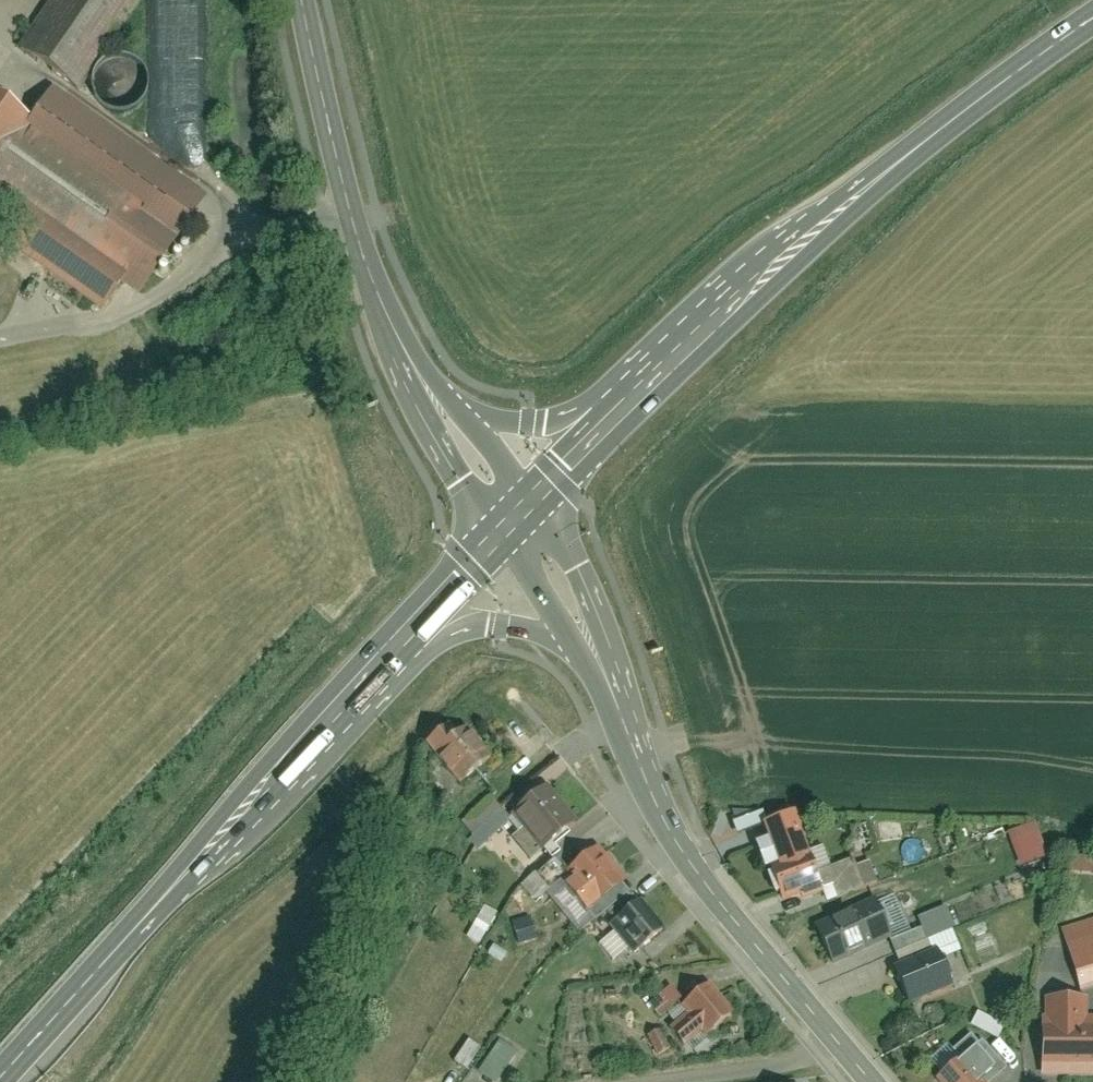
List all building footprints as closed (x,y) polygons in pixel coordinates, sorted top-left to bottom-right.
[(19,47),(75,83),(129,0),(50,0),(19,47)] [(196,33),(151,40),(156,76),(193,70),(192,62),(200,61),(196,33)] [(93,306),(117,274),(135,287),(202,194),(48,83),(27,112),(0,93),(0,239),(93,306)] [(446,725),(423,742),(454,782),(488,756),(465,727),(454,735),(446,725)] [(573,820),(545,787),(512,815),(540,848),(573,820)] [(460,838),(471,849),(503,818),(481,795),(453,822),(464,834),(460,838)] [(1028,820),(999,831),(1013,866),(1041,855),(1028,820)] [(626,879),(598,843),(566,869),(556,857),(521,885),(535,902),(563,880),(586,910),(626,879)] [(810,845),(765,862),(779,898),(824,881),(810,845)] [(1062,872),(1092,872),(1092,855),(1061,855),(1062,872)] [(874,898),(812,926),(829,964),(891,936),(874,898)] [(660,929),(638,902),(608,926),(630,953),(660,929)] [(479,904),(461,936),(474,944),(493,912),(479,904)] [(524,916),(505,921),(512,944),(530,939),(524,916)] [(1068,942),(1083,988),(1092,984),(1092,934),(1068,942)] [(949,982),(937,951),(892,969),(905,1000),(949,982)] [(734,1012),(708,981),(678,1005),(684,1013),(668,1027),(683,1046),(701,1032),(705,1036),(734,1012)] [(1041,1074),(1092,1073),(1092,1015),(1086,1015),(1085,998),(1045,998),(1045,1028),(1041,1028),(1041,1074)] [(992,1036),(996,1023),(969,1014),(964,1027),(992,1036)] [(644,1031),(651,1055),(663,1051),(656,1028),(644,1031)] [(934,1081),(935,1081),(990,1081),(1006,1069),(982,1039),(976,1043),(970,1036),(951,1051),(958,1061),(934,1081)] [(461,1038),(447,1061),(463,1071),(477,1048),(461,1038)] [(472,1071),(489,1081),(491,1081),(512,1051),(493,1039),(472,1071)]
